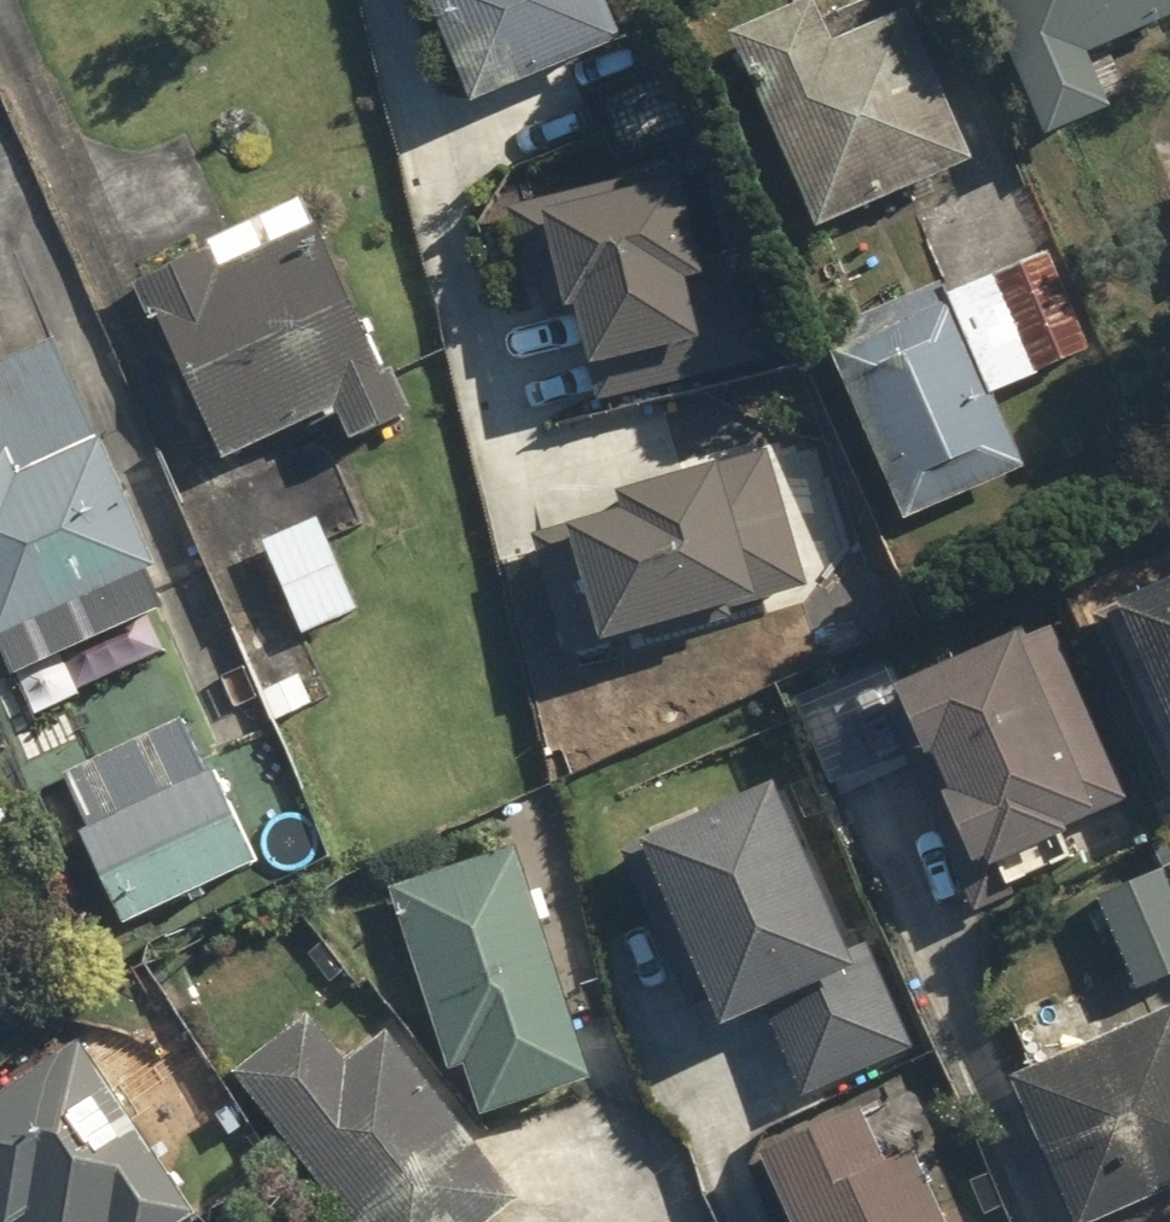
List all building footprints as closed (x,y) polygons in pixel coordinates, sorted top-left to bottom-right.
[(491,100),(641,28),(627,0),(442,0),(491,100)] [(744,31),(833,224),(992,152),(923,0),(919,0),(833,39),(815,0),(813,0),(744,31)] [(1066,145),(1137,107),(1110,57),(1169,25),(1169,0),(989,0),(1066,145)] [(691,155),(514,202),(534,275),(575,264),(604,375),(678,356),(684,378),(779,353),(754,256),(720,265),(691,155)] [(214,243),(143,275),(224,458),(357,399),(376,442),(430,419),(338,211),(222,263),(214,243)] [(1009,390),(1108,346),(1060,241),(834,343),(920,533),(1047,475),(1009,390)] [(15,641),(179,557),(63,328),(0,360),(0,613),(15,641)] [(679,461),(539,529),(611,679),(829,575),(768,448),(691,485),(679,461)] [(329,520),(274,547),(313,627),(368,600),(329,520)] [(1128,601),(1169,703),(1169,583),(1128,601)] [(1061,616),(909,683),(996,880),(1147,814),(1061,616)] [(138,930),(150,923),(266,864),(207,748),(91,807),(107,840),(95,846),(138,930)] [(802,780),(634,855),(709,1022),(775,992),(818,1086),(919,1041),(802,780)] [(526,845),(398,885),(454,1061),(481,1053),(499,1109),(600,1077),(526,845)] [(1102,895),(1138,987),(1169,974),(1169,868),(1102,895)] [(1029,1064),(1099,1221),(1104,1221),(1169,1193),(1169,1001),(1029,1064)] [(243,1071),(380,1221),(512,1221),(552,1186),(404,1022),(364,1058),(316,1005),(243,1071)] [(0,1096),(0,1221),(190,1221),(222,1196),(84,1027),(0,1096)] [(776,1145),(814,1221),(964,1221),(927,1147),(898,1161),(868,1099),(776,1145)]
